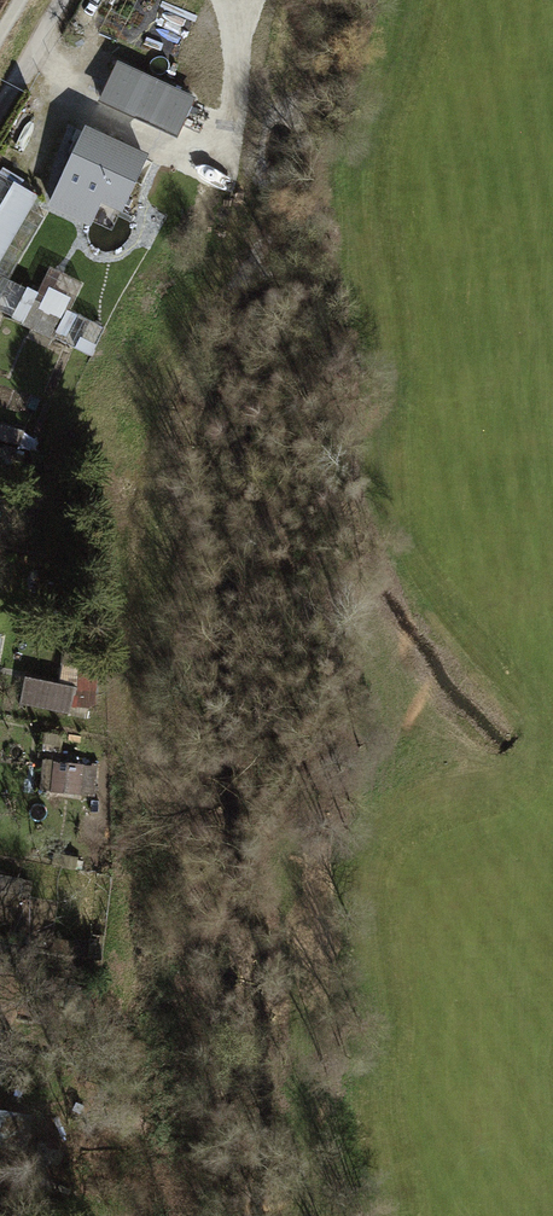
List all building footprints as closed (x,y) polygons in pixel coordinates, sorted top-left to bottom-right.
[(198,98),(118,62),(100,103),(180,139),(198,98)] [(96,132),(86,128),(50,206),(92,225),(102,203),(123,212),(149,156),(96,132)] [(52,198),(12,179),(0,205),(0,306),(52,198)] [(55,292),(35,327),(54,338),(74,303),(55,292)] [(28,679),(26,706),(74,710),(77,684),(28,679)] [(80,679),(77,706),(95,708),(98,681),(80,679)] [(55,760),(54,792),(98,793),(99,762),(55,760)]
